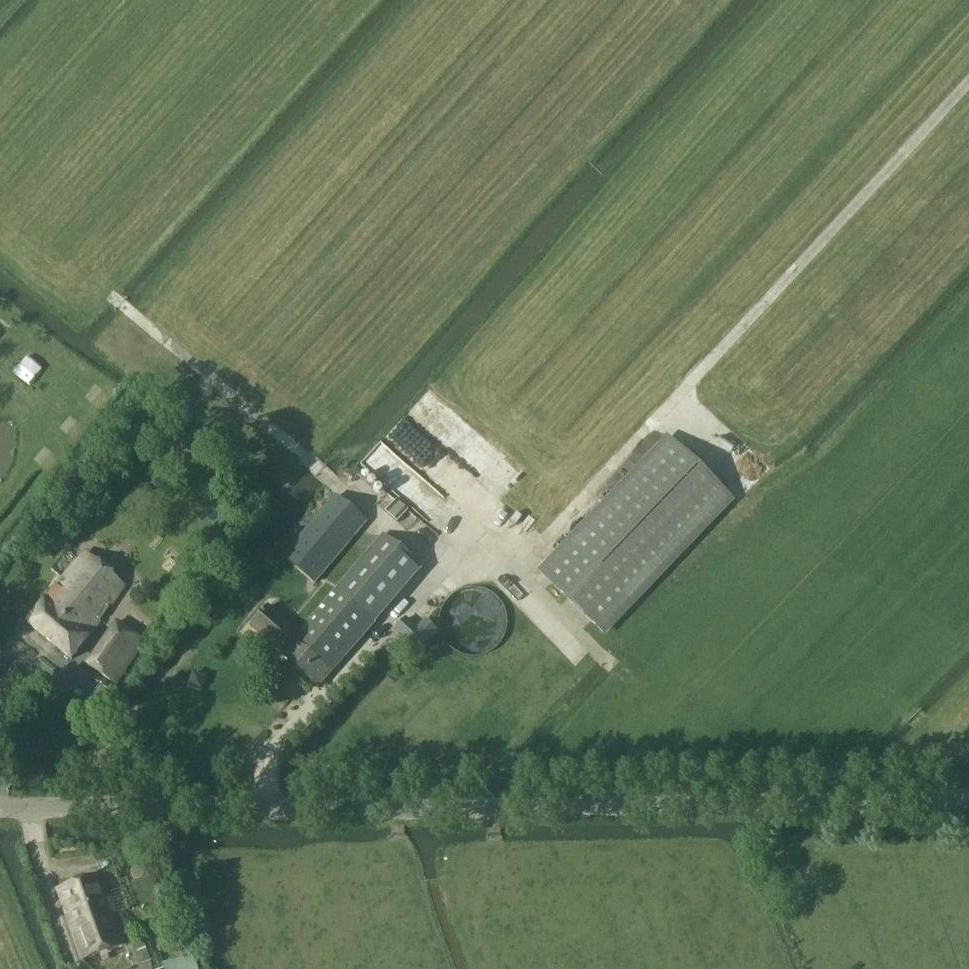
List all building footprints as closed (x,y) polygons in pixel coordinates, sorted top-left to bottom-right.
[(731,499),(669,439),(540,574),(602,633),(731,499)] [(368,479),(431,506),(442,481),(379,453),(368,479)] [(315,584),(366,522),(336,496),(284,558),(315,584)] [(395,502),(386,513),(396,522),(398,523),(407,511),(395,502)] [(319,688),(422,569),(385,536),(295,640),(294,639),(299,633),(270,607),(252,627),(283,654),(282,655),(319,688)] [(89,638),(124,586),(84,554),(56,587),(46,601),(28,626),(72,661),(89,638)] [(406,618),(394,632),(419,654),(439,632),(425,620),(417,628),(406,618)] [(114,685),(144,642),(116,623),(86,666),(114,685)] [(193,673),(188,686),(201,691),(206,678),(193,673)] [(110,903),(119,900),(113,885),(105,888),(100,875),(56,890),(81,961),(125,946),(110,903)] [(181,955),(195,950),(191,938),(176,943),(181,955)] [(154,966),(145,942),(135,946),(143,968),(146,968),(154,966)] [(195,959),(166,968),(198,968),(195,959)]
